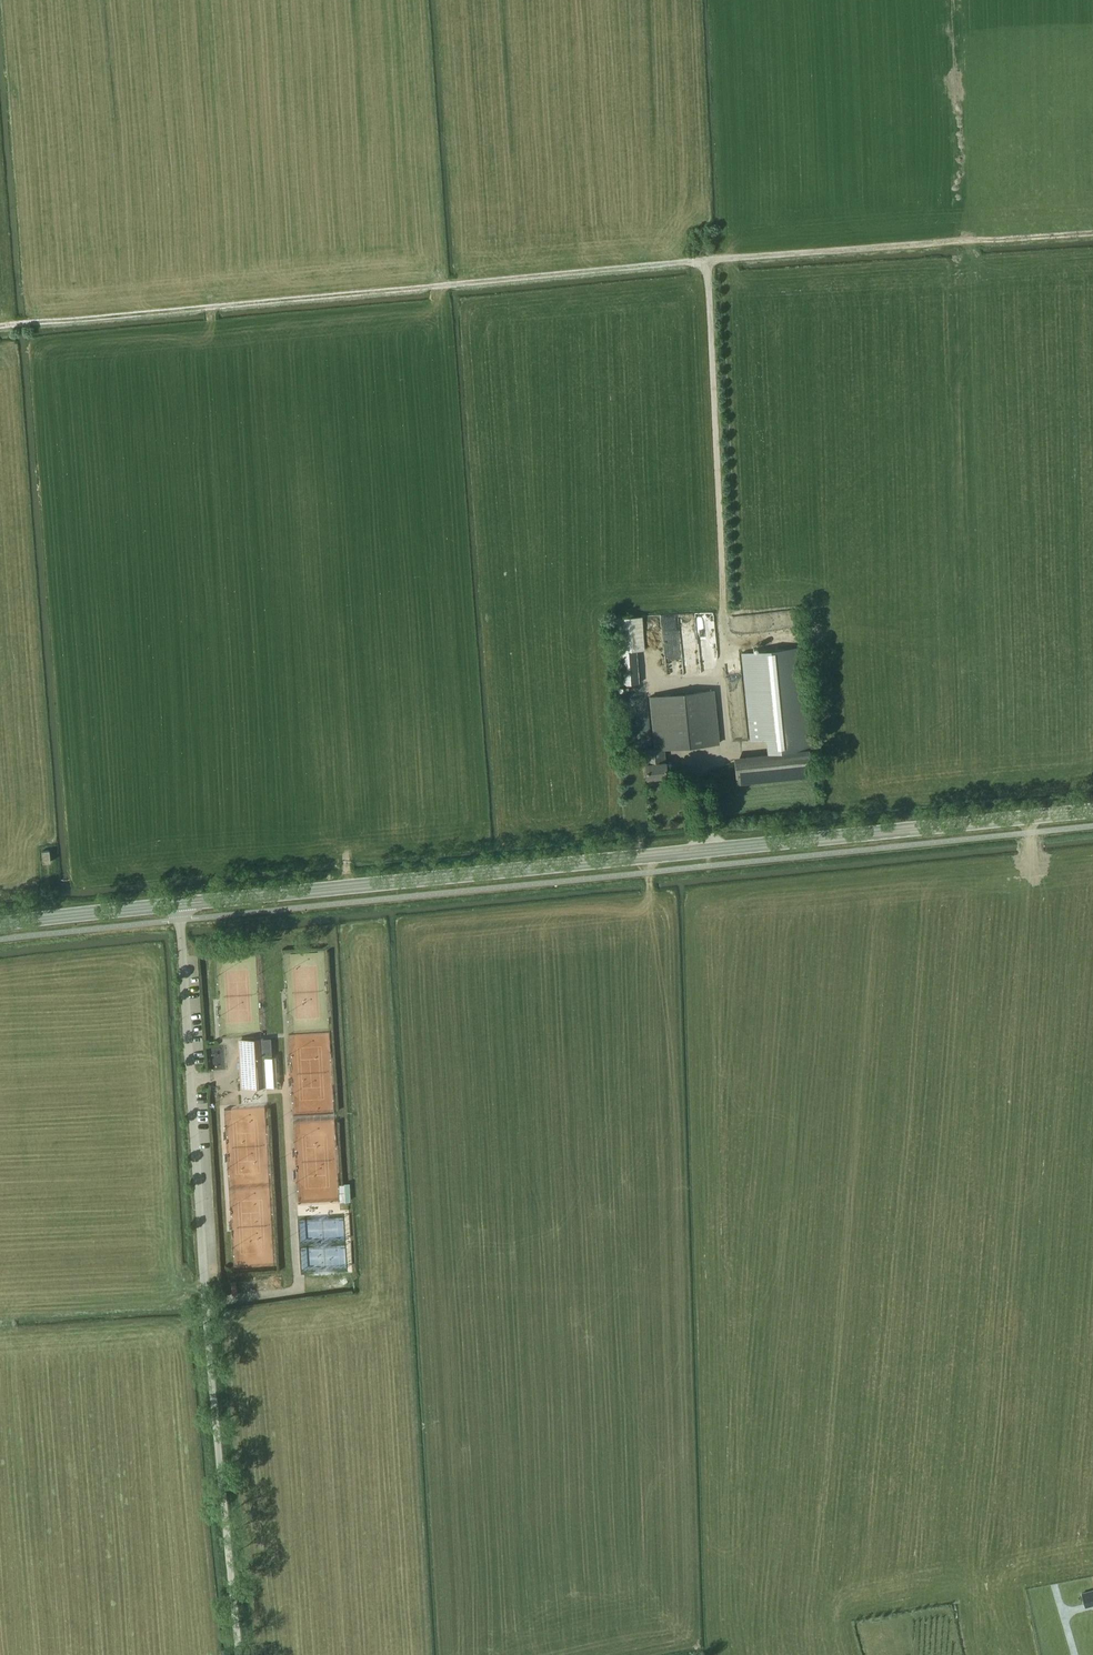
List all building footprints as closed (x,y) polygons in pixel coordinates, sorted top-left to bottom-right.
[(678,626),(678,615),(662,616),(662,633),(668,633),(668,626),(678,626)] [(636,650),(645,649),(643,616),(615,618),(620,684),(639,683),(636,650)] [(767,753),(809,749),(810,749),(809,734),(800,647),(741,653),(750,741),(765,739),(767,753)] [(667,777),(664,749),(720,744),(714,689),(649,696),(654,749),(644,750),(646,779),(648,778),(649,780),(650,781),(655,780),(656,779),(656,778),(667,777)] [(50,850),(42,851),(43,863),(51,862),(50,850)] [(271,1038),(261,1039),(240,1040),(243,1087),(264,1086),(264,1087),(266,1087),(265,1057),(272,1057),(271,1038)]
